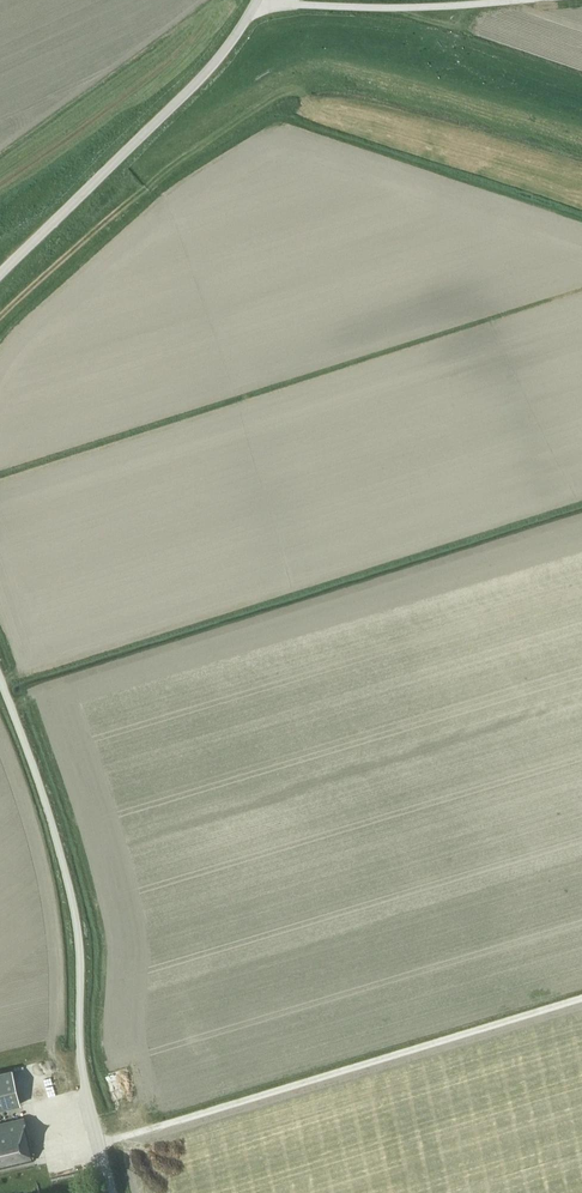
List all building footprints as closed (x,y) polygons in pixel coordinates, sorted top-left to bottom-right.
[(21,1103),(13,1068),(0,1071),(0,1108),(21,1103)] [(0,1123),(0,1167),(33,1159),(23,1117),(0,1123)]
